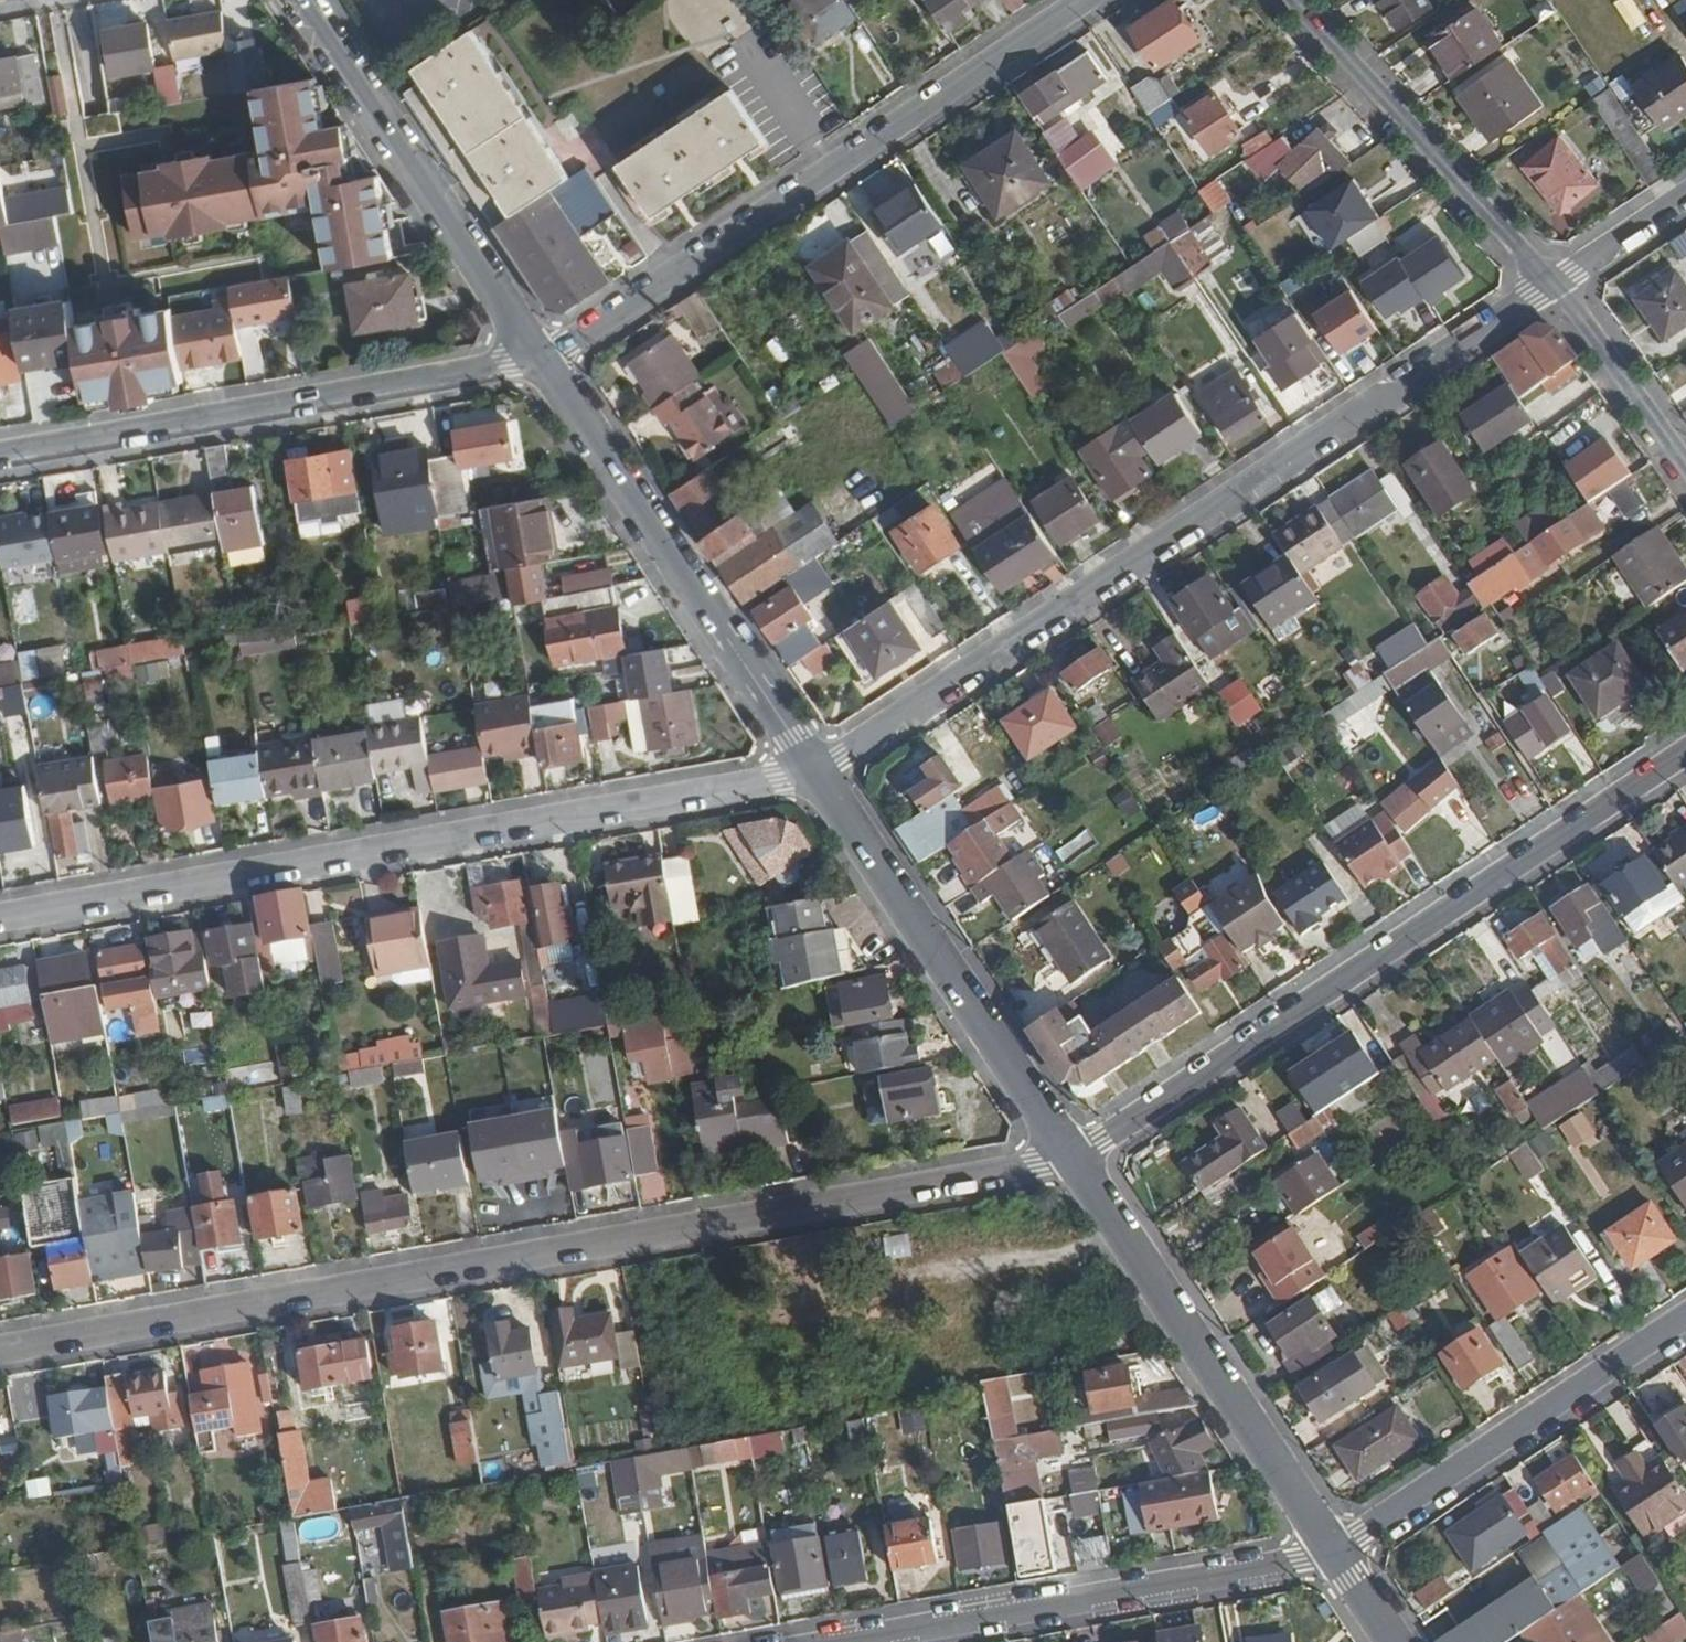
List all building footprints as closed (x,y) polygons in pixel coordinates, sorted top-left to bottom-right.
[(844,0),(793,0),(787,3),(814,44),(856,17),(844,0)] [(946,30),(969,15),(964,6),(973,0),(926,0),(946,30)] [(1172,0),(1171,0),(1131,27),(1155,66),(1196,40),(1172,0)] [(1425,0),(1380,0),(1398,27),(1429,7),(1425,0)] [(127,24),(125,7),(92,9),(94,26),(127,24)] [(1499,48),(1474,9),(1428,38),(1452,78),(1499,48)] [(227,33),(223,11),(169,21),(175,59),(230,49),(227,33)] [(155,65),(148,22),(107,29),(114,73),(155,65)] [(570,176),(474,28),(416,67),(423,79),(407,89),(495,225),(570,176)] [(270,87),(263,47),(258,48),(255,37),(247,38),(245,30),(227,33),(230,49),(238,93),(255,90),(270,87)] [(1079,141),(1060,111),(1105,81),(1086,54),(1024,94),(1041,122),(1039,123),(1080,186),(1109,168),(1088,135),(1079,141)] [(32,55),(0,61),(0,98),(20,94),(22,104),(39,101),(32,55)] [(1541,105),(1508,57),(1459,90),(1471,108),(1476,105),(1496,134),(1541,105)] [(1681,59),(1635,88),(1659,128),(1685,111),(1685,67),(1681,59)] [(157,106),(179,101),(170,64),(149,68),(157,106)] [(60,75),(45,76),(49,117),(64,116),(60,75)] [(1173,95),(1161,78),(1148,75),(1130,87),(1147,112),(1164,101),(1173,95)] [(364,172),(354,153),(351,154),(345,123),(325,127),(316,79),(270,87),(255,90),(268,153),(253,156),(252,152),(214,159),(213,153),(164,163),(165,168),(127,175),(139,240),(171,233),(172,239),(232,228),(231,223),(320,206),(330,269),(394,257),(388,221),(372,223),(369,208),(385,205),(380,176),(376,169),(364,172)] [(1667,176),(1609,87),(1590,99),(1649,188),(1667,176)] [(652,214),(767,141),(732,88),(618,162),(652,214)] [(1241,133),(1215,92),(1184,112),(1211,153),(1241,133)] [(126,112),(124,96),(108,99),(111,115),(126,112)] [(1154,123),(1172,112),(1164,101),(1147,112),(1154,123)] [(1049,180),(1016,129),(966,161),(999,213),(1049,180)] [(1349,165),(1318,130),(1291,154),(1280,136),(1255,153),(1269,175),(1280,166),(1299,197),(1349,165)] [(1597,184),(1560,137),(1522,165),(1560,213),(1597,184)] [(617,212),(586,165),(570,176),(495,225),(492,227),(546,309),(562,314),(609,282),(581,237),(617,212)] [(1215,177),(1194,190),(1209,213),(1230,200),(1215,177)] [(68,190),(7,201),(3,178),(0,179),(0,225),(56,215),(72,212),(68,190)] [(943,223),(918,183),(873,213),(899,251),(943,223)] [(1331,280),(1396,237),(1374,204),(1310,245),(1331,280)] [(62,245),(56,215),(0,225),(6,255),(62,245)] [(1203,253),(1187,229),(1169,241),(1185,264),(1203,253)] [(1427,233),(1355,286),(1385,328),(1458,275),(1427,233)] [(1383,257),(1401,246),(1396,237),(1331,280),(1336,288),(1354,277),(1352,272),(1380,253),(1383,257)] [(890,305),(847,239),(828,252),(832,258),(824,267),(822,273),(822,279),(825,286),(829,292),(853,330),(890,305)] [(1185,264),(1169,241),(1150,254),(1160,269),(1178,295),(1197,283),(1185,264)] [(1148,277),(1138,262),(1112,278),(1123,294),(1148,277)] [(1675,270),(1634,299),(1663,341),(1685,324),(1685,287),(1675,270)] [(416,322),(410,275),(349,285),(356,332),(416,322)] [(299,316),(291,276),(229,287),(232,302),(237,327),(299,316)] [(1347,288),(1304,315),(1332,358),(1375,330),(1347,288)] [(1099,309),(1089,292),(1073,301),(1066,289),(1048,300),(1064,329),(1099,309)] [(81,359),(76,326),(71,302),(57,304),(54,295),(37,298),(38,307),(16,311),(26,369),(81,359)] [(237,327),(232,302),(217,305),(218,312),(172,321),(180,367),(242,357),(237,327)] [(172,321),(170,308),(142,313),(141,307),(102,315),(104,321),(76,326),(81,359),(88,400),(117,395),(118,402),(155,394),(154,388),(183,383),(180,367),(172,321)] [(1273,364),(1268,367),(1282,388),(1325,359),(1295,313),(1256,338),(1273,364)] [(929,372),(942,391),(1003,348),(982,318),(941,347),(949,359),(929,372)] [(1516,396),(1575,357),(1555,329),(1538,326),(1491,358),(1509,386),(1516,396)] [(12,332),(0,334),(0,381),(20,378),(12,332)] [(692,381),(701,375),(673,333),(630,363),(648,388),(643,392),(653,407),(692,381)] [(1034,366),(1026,354),(1038,346),(1030,333),(1000,352),(1016,378),(1034,366)] [(900,419),(862,362),(851,369),(889,426),(900,419)] [(1263,416),(1228,365),(1195,387),(1229,439),(1263,416)] [(733,432),(721,412),(718,414),(706,395),(702,396),(692,381),(653,407),(664,424),(672,420),(699,460),(718,448),(715,443),(733,432)] [(1516,396),(1509,386),(1462,419),(1486,454),(1534,423),(1516,396)] [(1199,434),(1173,394),(1128,424),(1146,450),(1154,463),(1199,434)] [(1144,475),(1133,457),(1146,450),(1128,424),(1126,421),(1081,450),(1101,479),(1098,481),(1108,498),(1144,475)] [(459,456),(444,458),(454,514),(469,512),(461,469),(516,459),(510,423),(454,432),(459,456)] [(263,548),(251,487),(231,490),(222,445),(204,448),(224,555),(263,548)] [(454,514),(444,458),(431,460),(429,448),(382,457),(390,500),(434,493),(439,517),(454,514)] [(1473,497),(1441,448),(1407,469),(1439,519),(1473,497)] [(367,512),(356,451),(293,461),(304,523),(325,518),(326,526),(345,522),(345,515),(367,512)] [(738,514),(718,482),(735,471),(726,457),(675,490),(693,517),(687,521),(699,540),(718,528),(738,514)] [(1614,486),(1603,470),(1576,487),(1588,503),(1614,486)] [(1397,510),(1372,471),(1328,499),(1354,539),(1397,510)] [(1096,519),(1069,477),(1033,500),(1059,542),(1096,519)] [(1607,493),(1624,519),(1641,509),(1625,483),(1607,493)] [(99,554),(95,530),(101,529),(98,506),(94,506),(92,491),(74,494),(76,509),(49,514),(57,558),(57,561),(99,554)] [(216,541),(207,496),(177,502),(177,498),(159,501),(167,547),(168,550),(216,541)] [(545,498),(499,506),(509,570),(541,564),(555,562),(545,498)] [(167,547),(159,501),(123,508),(121,499),(103,502),(113,557),(167,547)] [(810,558),(834,542),(811,505),(775,526),(759,501),(738,514),(718,528),(748,574),(730,586),(742,604),(747,600),(810,558)] [(1344,546),(1317,506),(1273,536),(1289,560),(1299,575),(1344,546)] [(955,546),(928,507),(893,531),(919,570),(955,546)] [(49,514),(27,518),(26,514),(0,519),(0,553),(3,568),(57,558),(49,514)] [(1054,555),(1027,514),(991,536),(983,522),(961,536),(995,587),(1022,568),(1026,574),(1054,555)] [(1549,566),(1581,545),(1569,527),(1574,523),(1570,515),(1556,524),(1525,545),(1464,585),(1480,611),(1527,581),(1530,585),(1552,571),(1549,566)] [(1525,545),(1556,524),(1548,515),(1518,535),(1525,545)] [(1655,529),(1610,559),(1645,611),(1685,584),(1685,576),(1655,529)] [(802,607),(830,588),(810,558),(747,600),(788,665),(817,645),(802,623),(808,617),(802,607)] [(1299,575),(1289,560),(1244,590),(1269,628),(1314,599),(1299,575)] [(509,570),(506,570),(513,607),(545,600),(547,600),(541,564),(509,570)] [(614,585),(611,568),(563,577),(566,595),(614,585)] [(1232,614),(1209,579),(1169,605),(1193,640),(1194,640),(1208,660),(1251,632),(1237,611),(1232,614)] [(916,647),(890,608),(903,599),(928,638),(942,629),(912,581),(843,628),(861,655),(849,662),(863,682),(916,647)] [(1439,633),(1475,610),(1466,595),(1455,602),(1442,581),(1416,598),(1439,633)] [(626,652),(614,585),(566,595),(547,600),(545,600),(557,665),(626,652)] [(442,588),(416,594),(420,609),(446,603),(442,588)] [(381,621),(377,598),(349,604),(353,626),(381,621)] [(268,641),(261,606),(238,610),(244,645),(259,642),(268,641)] [(1516,621),(1507,606),(1497,612),(1507,627),(1516,621)] [(1497,636),(1480,611),(1439,639),(1448,652),(1458,646),(1464,657),(1497,636)] [(1685,669),(1685,618),(1657,637),(1680,672),(1685,669)] [(240,646),(238,635),(225,637),(227,648),(240,646)] [(1206,689),(1172,636),(1152,649),(1162,667),(1133,686),(1156,721),(1206,689)] [(186,656),(183,640),(129,649),(132,665),(186,656)] [(261,654),(259,642),(244,645),(240,646),(242,658),(261,654)] [(1646,689),(1618,647),(1571,678),(1599,720),(1646,689)] [(673,692),(665,648),(608,660),(611,677),(628,673),(633,699),(643,697),(673,692)] [(1108,669),(1097,652),(1061,676),(1072,692),(1108,669)] [(165,660),(133,667),(136,683),(168,676),(165,660)] [(20,665),(0,668),(0,685),(23,681),(20,665)] [(1340,722),(1392,687),(1384,675),(1322,716),(1348,755),(1357,747),(1340,722)] [(1255,711),(1236,682),(1212,697),(1232,727),(1255,711)] [(1461,718),(1438,683),(1404,706),(1427,740),(1461,718)] [(700,742),(690,689),(673,692),(643,697),(652,752),(700,742)] [(1074,731),(1049,692),(1001,723),(1027,762),(1074,731)] [(531,705),(530,696),(475,706),(483,749),(484,754),(519,748),(520,757),(540,753),(531,705)] [(583,729),(579,706),(575,706),(573,697),(531,705),(540,753),(542,765),(547,764),(549,771),(565,768),(564,762),(583,757),(578,730),(583,729)] [(1568,731),(1545,697),(1504,724),(1525,758),(1568,731)] [(620,717),(617,702),(588,707),(593,732),(611,730),(609,719),(620,717)] [(428,759),(421,717),(367,727),(368,734),(375,774),(413,768),(418,793),(437,790),(431,758),(428,759)] [(1120,740),(1110,724),(1093,734),(1104,751),(1120,740)] [(107,751),(102,729),(88,731),(92,753),(107,751)] [(313,743),(312,734),(258,744),(259,753),(267,794),(303,788),(304,796),(322,793),(322,790),(313,743)] [(375,774),(368,734),(313,743),(322,790),(377,781),(375,774)] [(1294,772),(1326,749),(1320,738),(1287,759),(1294,772)] [(980,777),(958,744),(920,767),(930,781),(910,793),(922,811),(924,814),(931,809),(980,777)] [(484,754),(483,749),(431,758),(437,790),(488,781),(484,754)] [(267,794),(259,753),(210,762),(218,808),(267,799),(267,794)] [(155,796),(148,756),(108,763),(115,803),(155,796)] [(100,803),(92,758),(38,767),(46,813),(50,812),(59,858),(91,852),(85,823),(72,825),(69,809),(100,803)] [(1402,830),(1458,789),(1439,762),(1397,793),(1395,790),(1381,801),(1402,830)] [(213,820),(206,779),(157,788),(165,829),(213,820)] [(0,790),(0,852),(34,846),(24,786),(0,790)] [(1013,861),(996,837),(1021,819),(1009,804),(975,826),(948,844),(967,871),(961,875),(971,888),(1013,861)] [(948,844),(975,826),(968,816),(945,830),(931,809),(924,814),(922,811),(895,830),(917,864),(948,844)] [(760,885),(810,852),(793,826),(773,819),(722,833),(760,885)] [(1399,860),(1412,852),(1395,825),(1381,834),(1372,821),(1335,846),(1363,888),(1385,874),(1387,878),(1404,868),(1399,860)] [(1683,829),(1685,833),(1653,855),(1678,891),(1685,886),(1685,827),(1683,829)] [(1043,900),(1032,882),(1042,875),(1027,851),(1013,861),(971,888),(979,903),(995,893),(1012,921),(1043,900)] [(1635,932),(1684,900),(1678,891),(1653,855),(1651,852),(1603,885),(1635,932)] [(1120,853),(1103,863),(1112,880),(1130,870),(1120,853)] [(665,861),(664,854),(634,859),(636,866),(607,872),(614,908),(640,903),(642,920),(674,915),(665,861)] [(698,922),(688,857),(665,861),(674,915),(676,926),(698,922)] [(1315,919),(1344,899),(1323,867),(1274,900),(1299,938),(1319,925),(1315,919)] [(1283,927),(1268,905),(1257,877),(1209,909),(1240,955),(1283,927)] [(573,918),(568,887),(558,889),(557,884),(553,880),(541,883),(538,888),(539,892),(537,893),(548,960),(579,955),(575,935),(580,934),(577,918),(573,918)] [(1209,909),(1191,881),(1172,893),(1189,918),(1185,931),(1156,948),(1171,970),(1182,964),(1199,989),(1221,977),(1223,981),(1246,966),(1240,955),(1209,909)] [(533,933),(524,882),(476,890),(479,908),(487,907),(492,931),(522,926),(532,988),(546,986),(537,932),(533,933)] [(1626,940),(1596,895),(1592,897),(1585,887),(1553,908),(1578,947),(1592,937),(1585,927),(1590,923),(1607,950),(1626,940)] [(311,934),(304,892),(262,899),(270,942),(311,934)] [(826,933),(823,916),(820,901),(777,908),(784,953),(775,954),(777,965),(786,964),(790,988),(863,971),(838,929),(826,933)] [(1109,961),(1071,903),(1032,928),(1070,987),(1109,961)] [(430,966),(421,912),(401,915),(402,918),(389,921),(387,917),(366,920),(375,976),(430,966)] [(1578,974),(1539,916),(1505,940),(1518,959),(1537,947),(1555,975),(1530,991),(1537,1002),(1578,974)] [(1676,921),(1685,942),(1685,916),(1676,921)] [(257,958),(252,926),(208,933),(212,966),(257,958)] [(210,986),(201,935),(146,944),(155,996),(210,986)] [(528,994),(522,959),(490,965),(485,938),(442,944),(452,1008),(528,994)] [(154,1003),(150,978),(146,979),(140,945),(99,953),(108,1011),(154,1003)] [(316,951),(322,984),(345,980),(339,947),(316,951)] [(91,988),(86,955),(41,963),(53,1039),(82,1034),(81,1028),(104,1024),(98,987),(91,988)] [(39,969),(0,975),(0,1008),(44,1001),(39,969)] [(893,1017),(887,977),(831,987),(837,1026),(893,1017)] [(1102,1080),(1200,1015),(1175,977),(1092,1031),(1072,1001),(1024,1032),(1052,1075),(1060,1070),(1067,1081),(1082,1083),(1098,1073),(1102,1080)] [(1530,991),(1526,984),(1510,996),(1533,1030),(1548,1019),(1537,1002),(1530,991)] [(1510,996),(1507,992),(1467,1018),(1468,1020),(1493,1057),(1498,1066),(1539,1039),(1533,1030),(1510,996)] [(608,1026),(603,994),(575,999),(576,1005),(550,1010),(554,1036),(608,1026)] [(688,1075),(676,1014),(663,1016),(672,1072),(673,1078),(688,1075)] [(182,1018),(183,1032),(208,1029),(206,1016),(182,1018)] [(672,1072),(663,1016),(608,1026),(611,1039),(628,1036),(632,1062),(647,1059),(649,1077),(672,1072)] [(1493,1057),(1468,1020),(1418,1054),(1407,1038),(1391,1049),(1423,1097),(1439,1086),(1442,1090),(1493,1057)] [(906,1050),(901,1021),(853,1029),(862,1076),(922,1065),(918,1048),(906,1050)] [(1392,1064),(1367,1027),(1347,1040),(1373,1077),(1392,1064)] [(419,1059),(417,1046),(388,1050),(391,1064),(419,1059)] [(1633,1070),(1643,1063),(1634,1050),(1589,1080),(1598,1093),(1614,1083),(1633,1070)] [(363,1069),(361,1056),(337,1060),(339,1073),(348,1072),(363,1069)] [(422,1074),(419,1059),(391,1064),(394,1080),(422,1074)] [(1318,1114),(1304,1092),(1315,1084),(1300,1063),(1280,1077),(1268,1061),(1251,1072),(1263,1091),(1255,1097),(1264,1110),(1272,1105),(1290,1133),(1318,1114)] [(384,1080),(382,1066),(363,1069),(348,1072),(351,1085),(384,1080)] [(1542,1131),(1598,1093),(1589,1080),(1582,1070),(1526,1107),(1542,1131)] [(1649,1094),(1633,1070),(1614,1083),(1617,1087),(1599,1098),(1610,1115),(1627,1103),(1629,1107),(1649,1094)] [(942,1118),(934,1074),(886,1081),(893,1126),(942,1118)] [(1526,1107),(1507,1078),(1493,1087),(1512,1116),(1526,1107)] [(278,1115),(298,1115),(297,1088),(278,1088),(278,1115)] [(133,1091),(133,1118),(160,1118),(159,1091),(133,1091)] [(9,1127),(60,1117),(56,1097),(5,1107),(9,1127)] [(788,1147),(781,1105),(738,1112),(735,1097),(696,1103),(704,1150),(744,1143),(743,1138),(760,1135),(763,1151),(788,1147)] [(80,1104),(83,1118),(120,1111),(117,1098),(80,1104)] [(1295,1149),(1349,1112),(1341,1099),(1318,1114),(1290,1133),(1286,1136),(1295,1149)] [(1205,1190),(1268,1148),(1241,1105),(1217,1121),(1227,1136),(1187,1163),(1205,1190)] [(481,1184),(566,1169),(560,1138),(556,1113),(472,1128),(481,1184)] [(38,1142),(79,1139),(78,1122),(37,1125),(38,1142)] [(570,1194),(629,1183),(619,1127),(560,1138),(566,1169),(570,1194)] [(656,1172),(648,1128),(627,1132),(634,1176),(656,1172)] [(467,1183),(459,1136),(405,1146),(413,1193),(467,1183)] [(1543,1171),(1524,1143),(1508,1154),(1528,1181),(1543,1171)] [(1653,1164),(1685,1212),(1685,1143),(1653,1164)] [(1301,1211),(1335,1188),(1315,1156),(1279,1180),(1301,1211)] [(355,1199),(348,1158),(307,1165),(306,1159),(296,1160),(299,1178),(302,1177),(304,1185),(308,1185),(311,1207),(355,1199)] [(410,1225),(407,1207),(401,1208),(399,1196),(384,1199),(382,1190),(362,1194),(368,1233),(410,1225)] [(146,1264),(139,1220),(134,1192),(81,1201),(94,1273),(146,1264)] [(302,1233),(295,1193),(252,1200),(258,1240),(302,1233)] [(1629,1269),(1674,1241),(1649,1202),(1605,1231),(1629,1269)] [(242,1244),(234,1204),(193,1211),(200,1251),(242,1244)] [(9,1230),(5,1207),(0,1208),(0,1232),(9,1230)] [(147,1218),(139,1220),(146,1264),(147,1270),(202,1264),(200,1251),(193,1211),(170,1215),(173,1232),(150,1231),(147,1218)] [(1364,1246),(1390,1231),(1382,1218),(1357,1233),(1364,1246)] [(1594,1272),(1563,1225),(1533,1244),(1528,1239),(1515,1248),(1558,1312),(1570,1304),(1563,1293),(1594,1272)] [(1322,1279),(1290,1231),(1252,1256),(1273,1288),(1267,1293),(1278,1309),(1322,1279)] [(94,1284),(86,1237),(47,1244),(55,1291),(94,1284)] [(1531,1360),(1503,1316),(1534,1295),(1505,1251),(1468,1276),(1497,1320),(1488,1325),(1517,1370),(1531,1360)] [(28,1254),(0,1260),(0,1301),(35,1295),(28,1254)] [(882,1333),(876,1299),(858,1302),(864,1336),(882,1333)] [(1335,1349),(1306,1303),(1267,1328),(1287,1359),(1282,1362),(1292,1377),(1335,1349)] [(615,1359),(607,1315),(571,1322),(569,1311),(545,1315),(556,1369),(615,1359)] [(534,1373),(525,1331),(508,1334),(507,1324),(484,1328),(494,1380),(534,1373)] [(1048,1373),(1041,1324),(993,1333),(1001,1381),(1048,1373)] [(440,1372),(431,1326),(393,1333),(400,1380),(440,1372)] [(1500,1364),(1478,1332),(1442,1357),(1464,1390),(1500,1364)] [(371,1382),(364,1342),(298,1354),(305,1394),(371,1382)] [(1317,1424),(1371,1387),(1348,1355),(1332,1367),(1330,1364),(1294,1389),(1317,1424)] [(267,1434),(255,1367),(200,1375),(204,1397),(187,1400),(197,1456),(220,1451),(217,1433),(233,1430),(235,1440),(267,1434)] [(1136,1404),(1129,1370),(1088,1376),(1095,1415),(1137,1407),(1136,1404)] [(179,1430),(172,1397),(165,1398),(161,1374),(117,1382),(115,1376),(101,1378),(103,1389),(110,1428),(117,1468),(134,1464),(128,1424),(150,1420),(152,1435),(179,1430)] [(110,1428),(103,1389),(47,1398),(54,1437),(110,1428)] [(574,1466),(560,1392),(541,1395),(550,1442),(541,1444),(545,1471),(574,1466)] [(1199,1409),(1189,1395),(1136,1404),(1137,1407),(1139,1419),(1153,1417),(1199,1409)] [(1655,1428),(1680,1466),(1685,1462),(1685,1407),(1655,1428)] [(1410,1444),(1389,1412),(1330,1452),(1350,1484),(1410,1444)] [(308,1484),(300,1433),(293,1432),(290,1413),(277,1415),(281,1435),(278,1436),(294,1519),(336,1512),(330,1480),(308,1484)] [(1156,1435),(1153,1417),(1139,1419),(1103,1426),(1107,1444),(1156,1435)] [(477,1464),(470,1422),(451,1425),(458,1467),(477,1464)] [(1208,1474),(1198,1455),(1214,1447),(1201,1423),(1169,1439),(1152,1451),(1171,1481),(1206,1474),(1208,1474)] [(1040,1504),(1033,1462),(1065,1457),(1060,1433),(998,1444),(1010,1509),(1040,1504)] [(1645,1446),(1616,1466),(1626,1481),(1612,1492),(1643,1538),(1685,1508),(1685,1505),(1645,1446)] [(692,1473),(688,1450),(635,1460),(641,1495),(662,1491),(661,1479),(692,1473)] [(1553,1510),(1581,1491),(1588,1502),(1599,1495),(1573,1454),(1534,1481),(1553,1510)] [(641,1495),(635,1460),(612,1464),(621,1515),(643,1511),(641,1495)] [(1215,1524),(1206,1474),(1171,1481),(1136,1487),(1144,1536),(1215,1524)] [(24,1478),(26,1496),(48,1494),(46,1475),(24,1478)] [(1526,1511),(1513,1491),(1464,1525),(1487,1560),(1523,1536),(1528,1542),(1541,1534),(1526,1511)] [(1103,1511),(1099,1493),(1075,1497),(1078,1515),(1103,1511)] [(1639,1553),(1599,1495),(1588,1502),(1627,1561),(1639,1553)] [(429,1535),(422,1497),(401,1501),(408,1539),(429,1535)] [(408,1539),(401,1501),(347,1510),(351,1529),(382,1525),(390,1571),(413,1567),(408,1539)] [(1055,1562),(1053,1554),(1062,1552),(1059,1536),(1050,1538),(1044,1503),(1040,1504),(1010,1509),(1023,1580),(1057,1574),(1058,1579),(1068,1577),(1065,1560),(1055,1562)] [(1551,1527),(1535,1504),(1526,1511),(1541,1534),(1551,1527)] [(1577,1510),(1551,1527),(1541,1534),(1561,1564),(1513,1597),(1516,1601),(1454,1641),(1508,1641),(1518,1635),(1569,1600),(1616,1568),(1577,1510)] [(298,1521),(301,1537),(336,1532),(333,1515),(298,1521)] [(138,1527),(142,1542),(163,1537),(159,1521),(138,1527)] [(940,1565),(933,1522),(885,1530),(893,1574),(940,1565)] [(1007,1565),(1000,1526),(971,1532),(974,1548),(957,1552),(960,1574),(1007,1565)] [(869,1583),(861,1533),(828,1539),(837,1588),(869,1583)] [(1109,1570),(1103,1540),(1077,1544),(1081,1575),(1109,1570)] [(825,1584),(817,1542),(774,1549),(782,1593),(825,1584)] [(1659,1583),(1639,1553),(1627,1561),(1622,1564),(1643,1595),(1659,1583)] [(101,1570),(98,1554),(78,1557),(81,1574),(101,1570)] [(538,1588),(533,1562),(514,1566),(521,1606),(540,1602),(538,1588)] [(716,1612),(707,1562),(654,1572),(664,1628),(692,1624),(691,1617),(716,1612)] [(310,1615),(301,1563),(284,1566),(295,1631),(313,1628),(310,1615)] [(647,1621),(638,1567),(595,1574),(603,1620),(605,1635),(619,1632),(618,1626),(647,1621)] [(774,1594),(770,1569),(713,1579),(720,1620),(750,1614),(748,1599),(774,1594)] [(595,1574),(595,1571),(563,1576),(564,1584),(538,1588),(540,1602),(546,1636),(588,1628),(590,1622),(603,1620),(595,1574)] [(1439,1573),(1411,1592),(1423,1610),(1451,1591),(1439,1573)] [(1593,1629),(1580,1637),(1568,1622),(1579,1614),(1569,1600),(1518,1635),(1523,1641),(1602,1641),(1593,1629)] [(501,1603),(443,1612),(449,1641),(508,1641),(501,1603)] [(1685,1634),(1685,1623),(1675,1609),(1639,1636),(1644,1641),(1675,1641),(1685,1634)] [(361,1632),(322,1638),(317,1613),(310,1615),(313,1628),(314,1637),(318,1640),(318,1641),(363,1641),(361,1632)] [(217,1621),(153,1631),(155,1641),(221,1641),(217,1621)] [(21,1630),(0,1634),(0,1641),(23,1641),(21,1630)] [(1200,1633),(1158,1641),(1201,1641),(1200,1633)]
